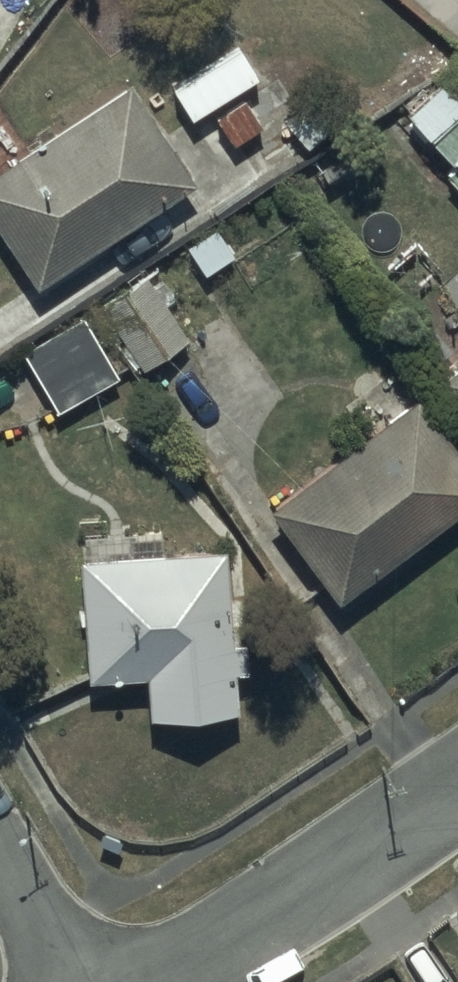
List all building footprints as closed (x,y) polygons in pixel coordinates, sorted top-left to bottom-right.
[(457,184),(457,87),(440,67),(398,104),(448,160),(441,166),(457,184)] [(0,160),(0,227),(32,276),(190,175),(128,78),(0,160)] [(187,334),(143,271),(100,301),(144,364),(187,334)] [(21,344),(57,405),(117,370),(81,308),(21,344)] [(436,373),(457,401),(457,356),(436,373)] [(333,592),(457,500),(457,451),(414,390),(265,500),(333,592)] [(161,520),(78,524),(85,671),(143,669),(145,706),(232,702),(224,544),(162,547),(161,520)]
